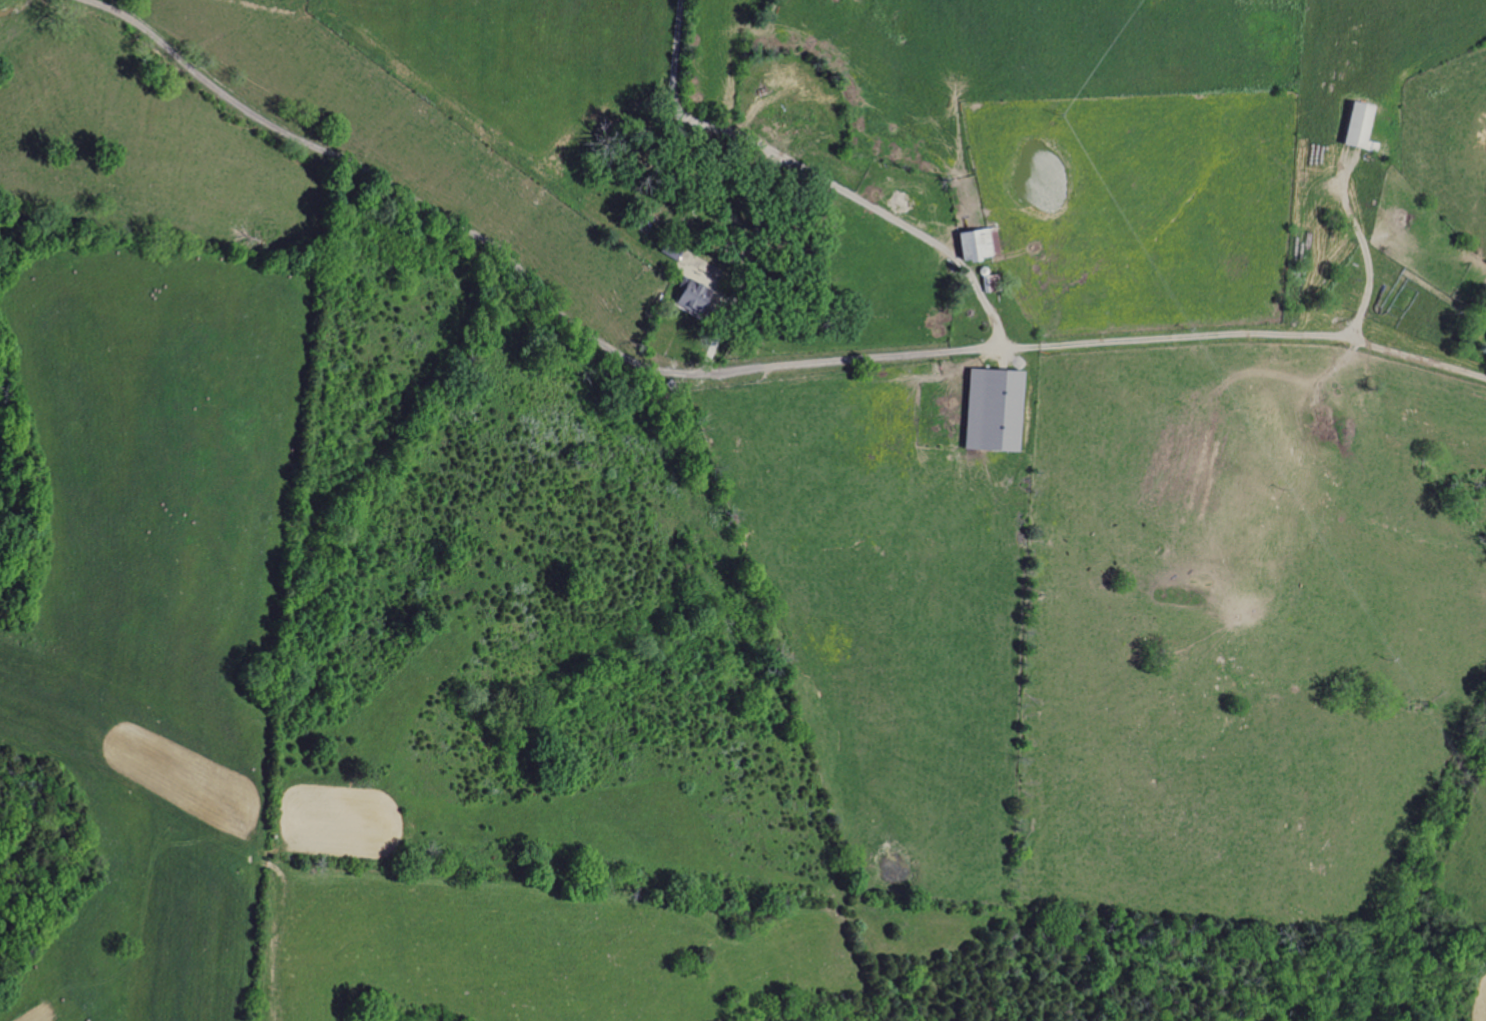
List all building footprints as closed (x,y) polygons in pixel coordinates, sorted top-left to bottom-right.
[(1339,142),(1360,147),(1370,104),(1349,99),(1339,142)] [(955,259),(995,255),(992,226),(952,230),(955,259)] [(672,303),(699,314),(709,287),(682,276),(672,303)] [(1018,370),(963,368),(960,448),(1015,450),(1018,370)]
